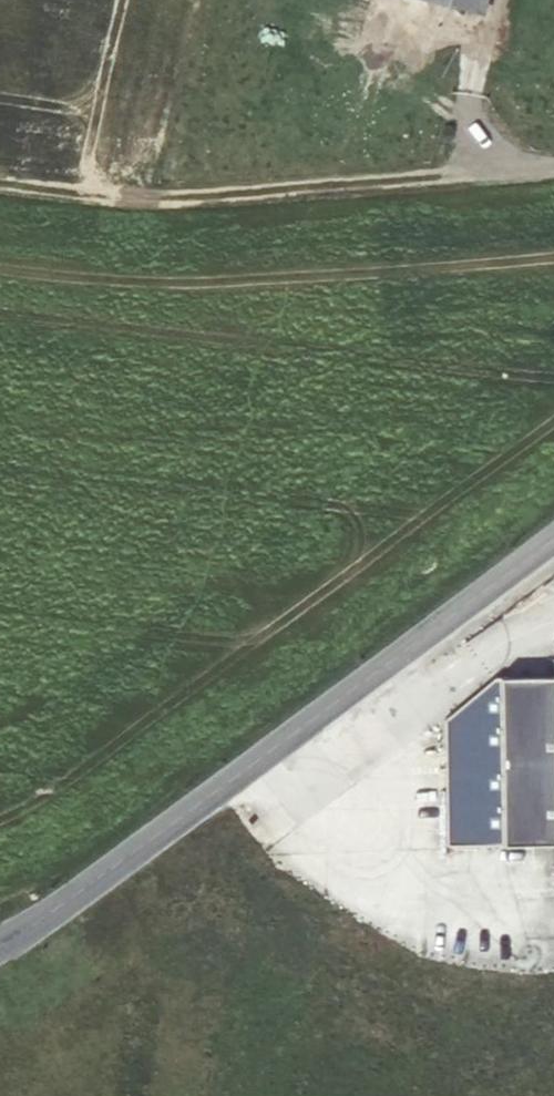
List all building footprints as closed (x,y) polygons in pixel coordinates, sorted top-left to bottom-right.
[(470,0),(434,0),(468,8),(470,0)] [(484,12),(487,0),(470,0),(468,8),(484,12)] [(473,780),(528,783),(527,800),(553,801),(553,601),(535,600),(534,617),(479,615),(473,780)]
